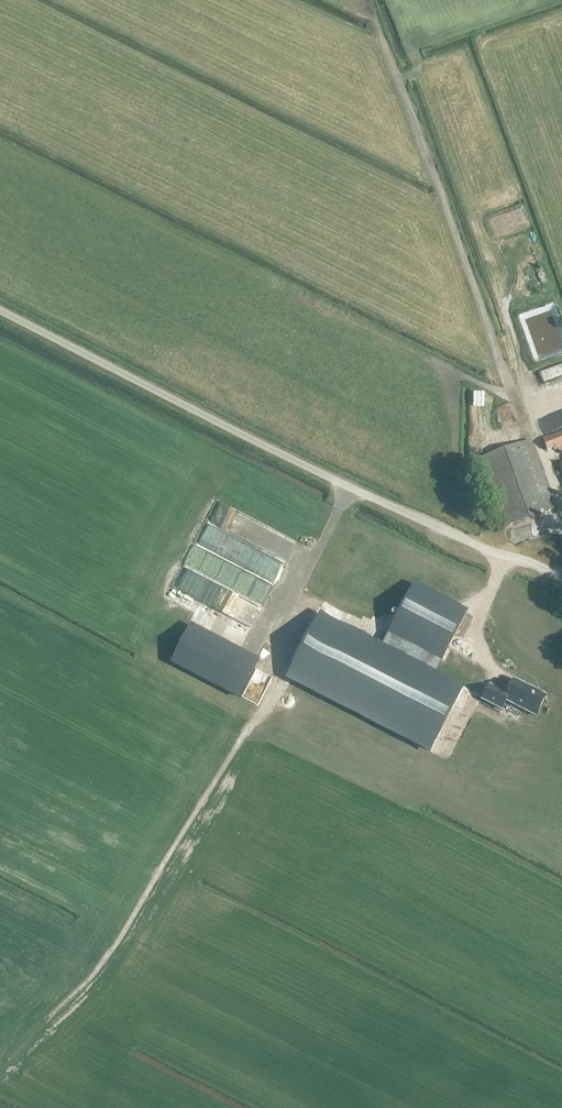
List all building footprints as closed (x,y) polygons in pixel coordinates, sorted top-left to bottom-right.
[(546,265),(533,267),(535,276),(529,276),(528,269),(512,271),(514,285),(548,281),(546,265)] [(533,295),(556,289),(554,281),(531,287),(533,295)] [(522,309),(538,352),(561,343),(561,306),(561,305),(552,309),(548,300),(522,309)] [(561,375),(561,361),(531,369),(535,382),(561,375)] [(489,387),(477,386),(476,421),(479,421),(480,409),(488,409),(488,413),(499,413),(500,395),(489,395),(489,387)] [(561,447),(561,433),(542,440),(546,451),(553,448),(554,450),(561,447)] [(502,528),(554,509),(530,441),(477,459),(502,528)] [(531,519),(515,525),(518,535),(535,528),(531,519)] [(393,550),(391,562),(410,564),(412,553),(393,550)] [(381,647),(319,615),(287,677),(430,752),(462,689),(434,675),(466,613),(413,586),(381,647)] [(258,662),(190,626),(171,662),(240,697),(258,662)] [(506,695),(489,686),(482,700),(501,710),(506,701),(513,705),(523,710),(535,716),(546,697),(513,680),(506,695)] [(307,791),(305,796),(318,803),(321,798),(307,791)] [(374,845),(371,851),(384,858),(388,853),(374,845)]
